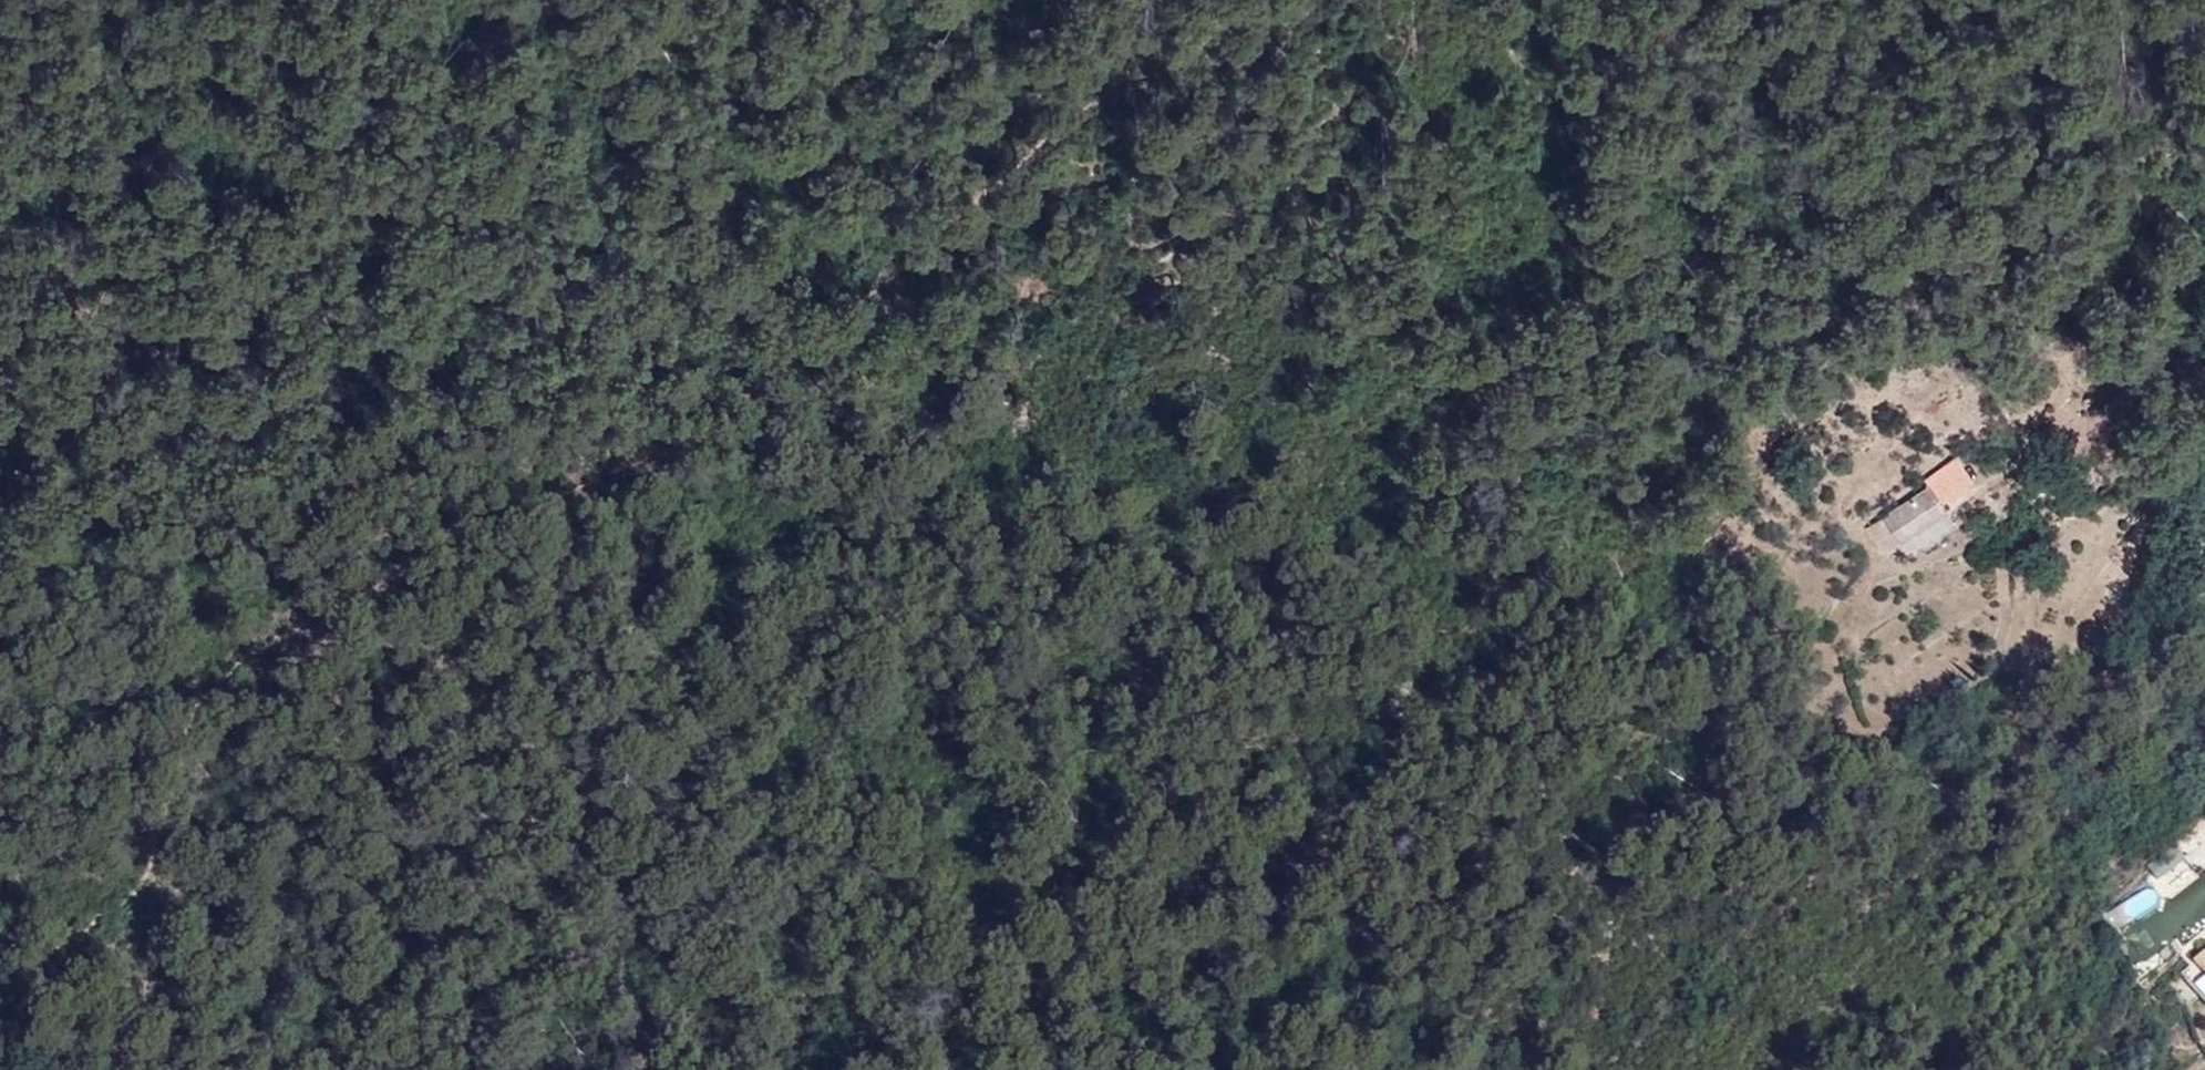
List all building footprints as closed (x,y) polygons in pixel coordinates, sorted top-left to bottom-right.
[(1948,497),(1972,481),(1960,463),(1929,486),(1941,503),(1948,497)] [(1896,539),(1941,503),(1929,486),(1882,519),(1896,539)] [(1946,511),(1941,503),(1896,539),(1898,542),(1946,511)] [(2192,962),(2204,977),(2204,950),(2192,962)]
